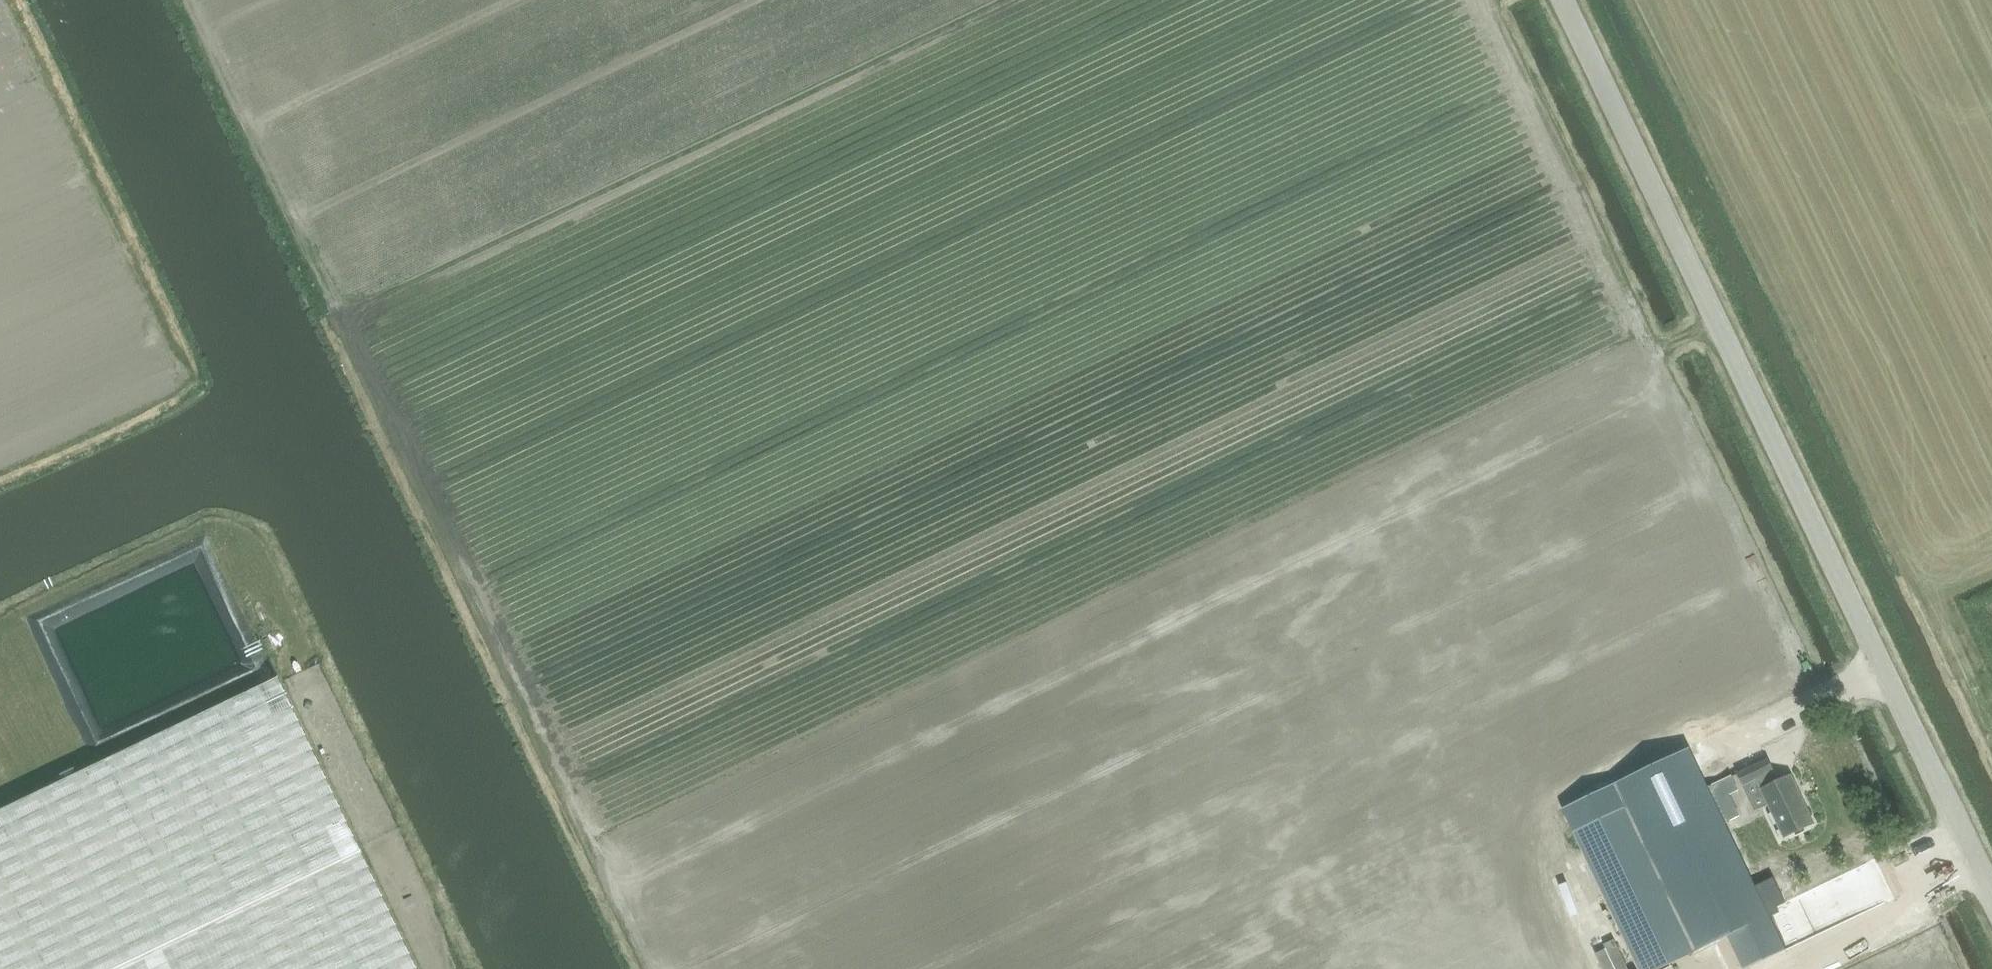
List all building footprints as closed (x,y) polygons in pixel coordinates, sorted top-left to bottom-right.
[(276,676),(0,809),(0,968),(417,968),(276,676)] [(1734,933),(1747,960),(1783,943),(1770,916),(1783,909),(1775,890),(1761,896),(1690,748),(1561,807),(1573,832),(1630,805),(1698,950),(1734,933)] [(1762,789),(1779,826),(1784,836),(1814,822),(1791,775),(1777,782),(1771,771),(1773,770),(1768,759),(1738,773),(1743,785),(1757,778),(1762,789)] [(1698,950),(1630,805),(1573,832),(1639,968),(1661,968),(1698,950)] [(1881,898),(1907,886),(1903,877),(1877,889),(1881,898)] [(1577,939),(1591,968),(1618,968),(1598,929),(1577,939)]
